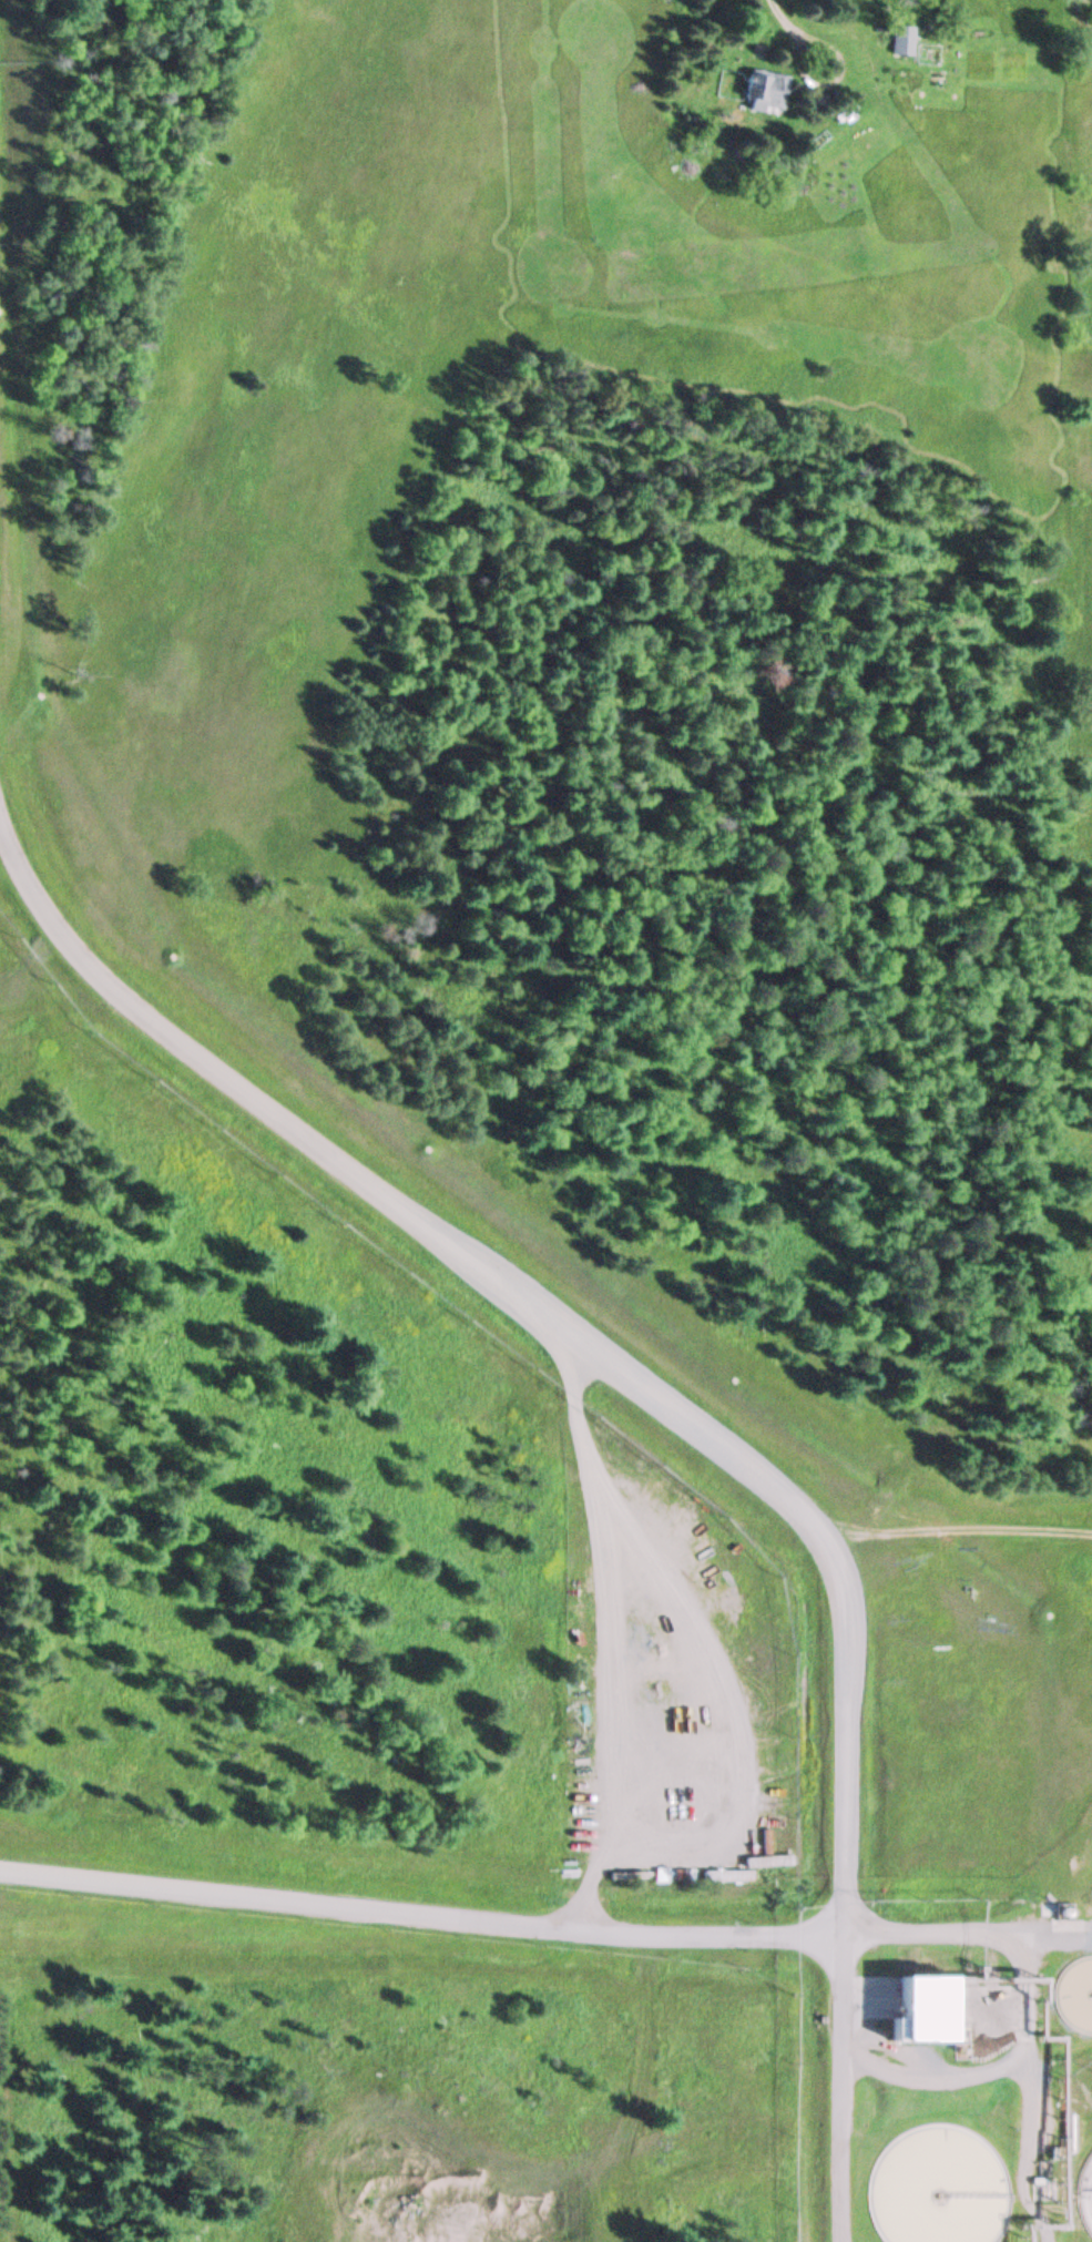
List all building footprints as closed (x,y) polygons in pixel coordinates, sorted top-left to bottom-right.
[(907,27),(886,27),(886,56),(907,56),(907,27)] [(782,77),(744,71),(738,112),(776,117),(782,77)] [(884,2044),(951,2044),(951,2018),(948,2018),(948,1980),(909,1980),(908,1996),(884,1996),(884,2044)]
